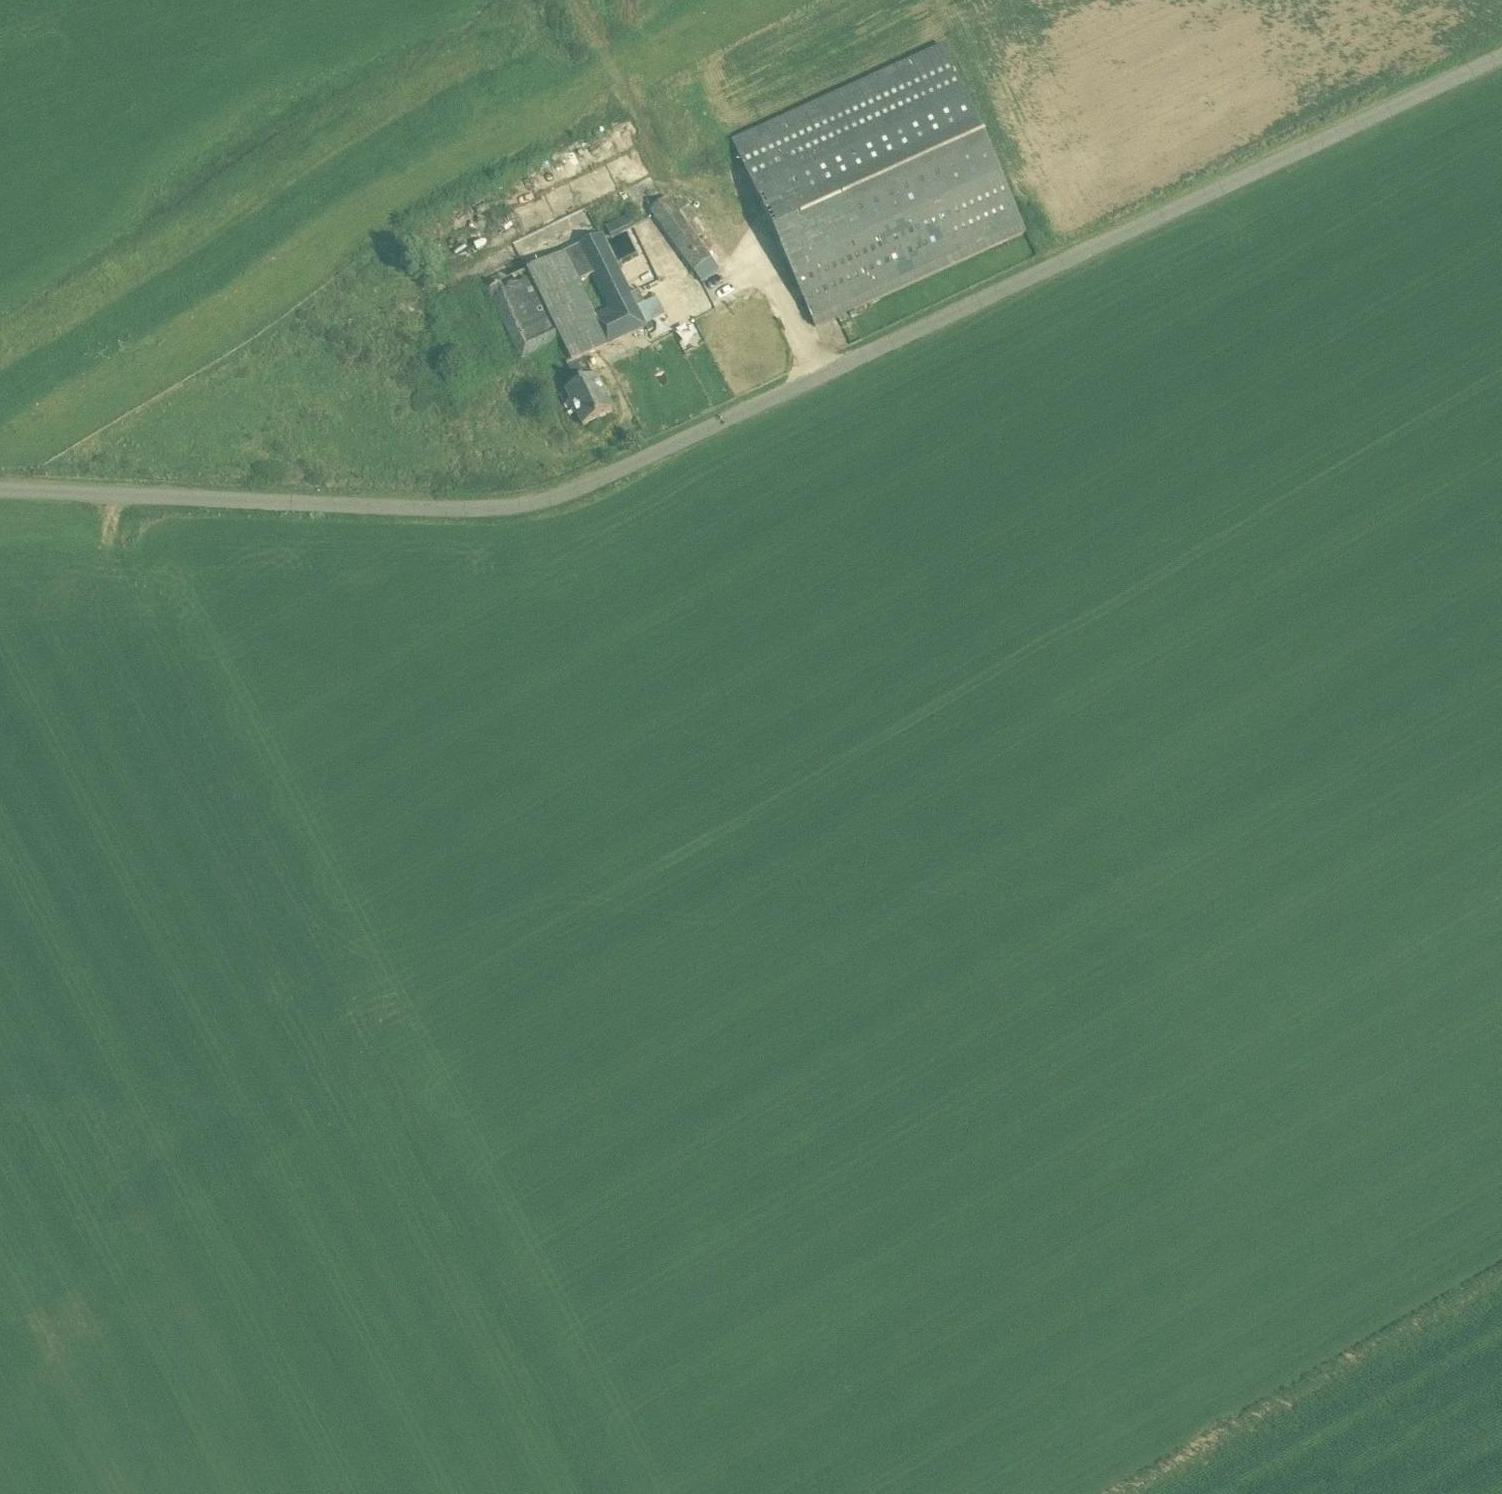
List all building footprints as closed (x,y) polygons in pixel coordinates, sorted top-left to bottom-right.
[(818,326),(1026,232),(942,46),(734,140),(818,326)] [(621,128),(627,152),(641,148),(635,124),(621,128)] [(579,151),(585,163),(618,145),(611,133),(579,151)] [(710,256),(668,198),(649,212),(693,272),(711,259),(716,266),(726,258),(719,249),(710,256)] [(464,235),(484,223),(469,199),(449,211),(464,235)] [(646,328),(602,236),(579,247),(609,311),(596,317),(565,254),(488,291),(522,361),(561,343),(572,364),(567,366),(577,387),(566,392),(583,428),(613,414),(596,378),(594,379),(584,359),(609,347),(609,346),(646,328)] [(690,293),(675,296),(677,308),(693,305),(690,293)]
